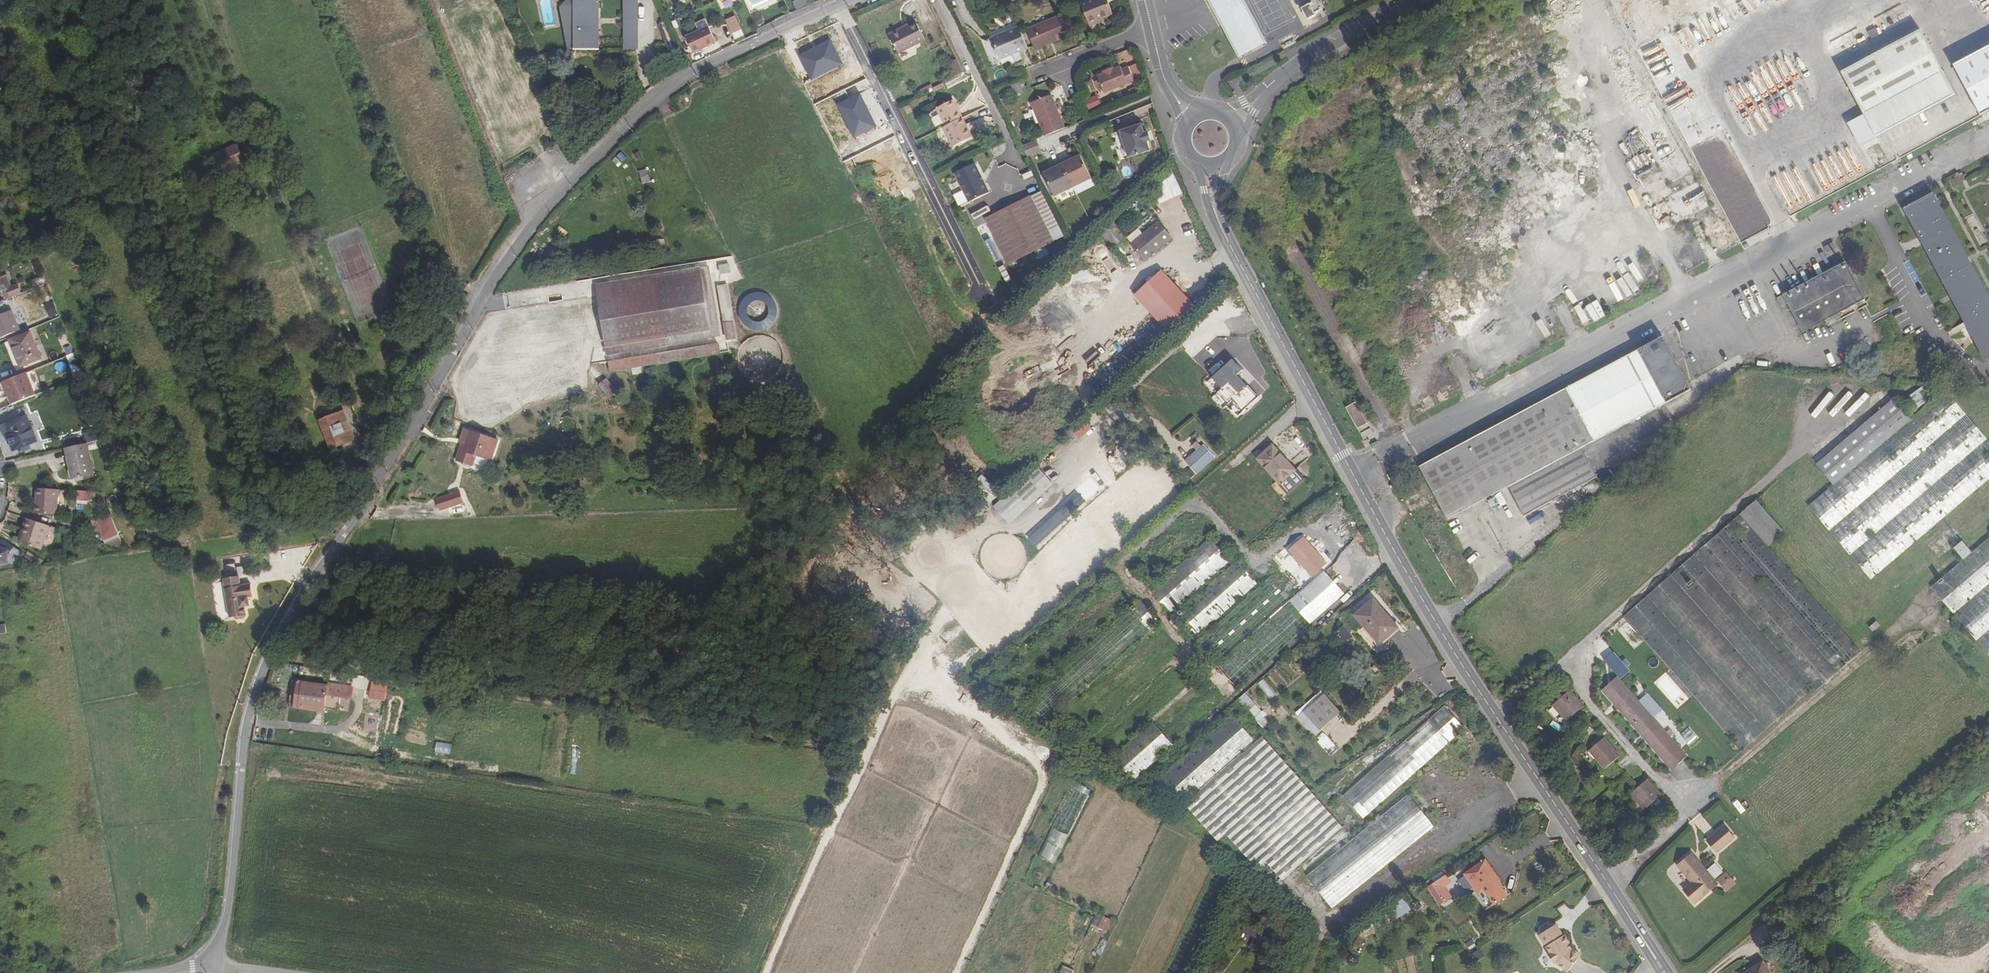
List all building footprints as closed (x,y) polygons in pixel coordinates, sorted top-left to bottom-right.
[(572,0),(562,0),(558,4),(557,48),(564,48),(564,5),(572,3),(572,0)] [(597,17),(597,0),(572,0),(572,3),(564,5),(564,48),(596,49),(597,23),(593,23),(591,17),(597,17)] [(622,16),(635,16),(636,0),(622,0),(622,16)] [(812,6),(809,0),(805,0),(800,2),(804,11),(812,7),(812,6)] [(1090,27),(1099,23),(1098,21),(1113,14),(1107,0),(1091,0),(1080,4),(1090,27)] [(1244,0),(1206,0),(1237,58),(1266,43),(1244,0)] [(1301,9),(1307,21),(1316,16),(1314,14),(1322,10),(1317,0),(1310,0),(1313,7),(1311,8),(1309,5),(1301,9)] [(635,16),(622,16),(622,26),(635,26),(635,16)] [(737,42),(746,37),(735,16),(726,20),(737,42)] [(1042,47),(1066,37),(1058,17),(1027,30),(1036,52),(1043,49),(1042,47)] [(635,50),(635,26),(622,26),(622,50),(635,50)] [(891,37),(900,56),(927,42),(918,26),(910,30),(909,28),(891,37)] [(691,54),(715,43),(708,27),(684,38),(691,54)] [(1018,28),(991,39),(999,61),(1027,49),(1018,28)] [(1843,73),(1876,138),(1955,96),(1921,31),(1843,73)] [(869,46),(862,33),(855,36),(861,50),(869,46)] [(1119,62),(1130,57),(1128,51),(1116,55),(1119,62)] [(1100,76),(1106,93),(1136,81),(1130,67),(1124,70),(1122,67),(1115,69),(1115,68),(1105,71),(1106,73),(1100,76)] [(944,85),(932,91),(933,93),(945,88),(944,85)] [(1046,138),(1066,130),(1052,97),(1032,105),(1046,138)] [(948,129),(945,130),(955,149),(974,140),(954,102),(938,111),(948,129)] [(903,115),(898,117),(906,132),(910,129),(903,115)] [(1147,142),(1145,134),(1143,125),(1121,131),(1128,158),(1150,152),(1147,142)] [(1024,145),(1029,157),(1043,152),(1038,139),(1024,145)] [(216,161),(221,172),(245,163),(240,151),(216,161)] [(1645,155),(1633,155),(1633,164),(1637,164),(1638,173),(1645,173),(1645,155)] [(1045,175),(1055,197),(1093,180),(1082,157),(1071,163),(1069,159),(1055,166),(1056,170),(1045,175)] [(907,174),(917,169),(912,160),(903,165),(907,174)] [(975,162),(954,172),(969,203),(990,192),(975,162)] [(643,184),(652,181),(649,168),(639,170),(643,184)] [(1952,230),(1932,193),(1919,200),(1904,208),(1985,361),(1988,359),(1988,299),(1952,230)] [(1030,199),(987,220),(1010,265),(1053,244),(1030,199)] [(1160,222),(1134,246),(1148,261),(1174,237),(1160,222)] [(993,240),(989,243),(998,263),(1003,261),(993,240)] [(1833,243),(1825,247),(1828,252),(1836,248),(1833,243)] [(1642,262),(1635,265),(1641,283),(1649,280),(1642,262)] [(1864,299),(1845,262),(1777,298),(1780,305),(1786,302),(1802,332),(1824,320),(1827,326),(1841,318),(1838,313),(1864,299)] [(16,270),(20,278),(32,272),(28,264),(16,270)] [(610,283),(612,293),(701,278),(710,330),(606,347),(607,355),(719,337),(708,266),(690,269),(690,272),(648,278),(648,276),(610,283)] [(720,268),(721,276),(731,274),(730,267),(720,268)] [(1195,307),(1161,270),(1136,292),(1171,330),(1195,307)] [(6,297),(14,294),(6,275),(0,277),(0,282),(6,297)] [(701,278),(612,293),(597,295),(606,347),(710,330),(701,278)] [(612,293),(610,283),(596,285),(597,295),(612,293)] [(727,285),(719,286),(729,343),(736,342),(727,285)] [(19,329),(11,310),(0,314),(0,337),(19,329)] [(34,310),(27,313),(30,320),(32,319),(34,323),(38,321),(34,310)] [(11,339),(14,345),(33,338),(30,331),(11,339)] [(1690,389),(1663,337),(1419,466),(1446,519),(1471,506),(1508,487),(1523,515),(1596,477),(1581,448),(1690,389)] [(33,338),(14,345),(22,363),(40,356),(33,338)] [(14,345),(11,339),(6,342),(8,348),(14,345)] [(22,363),(14,345),(8,348),(17,369),(42,359),(40,356),(22,363)] [(708,347),(657,355),(658,363),(710,355),(708,347)] [(76,352),(67,356),(76,377),(84,374),(76,352)] [(26,371),(2,381),(12,404),(35,394),(26,371)] [(1920,387),(1905,396),(1914,409),(1928,400),(1920,387)] [(1833,485),(1808,506),(1870,579),(1988,479),(1988,443),(1944,390),(1910,420),(1833,485)] [(1833,485),(1910,420),(1893,400),(1846,439),(1816,465),(1833,485)] [(1367,423),(1357,403),(1347,408),(1358,427),(1367,423)] [(343,411),(318,420),(329,449),(354,439),(343,411)] [(26,415),(4,424),(11,440),(15,449),(36,440),(26,415)] [(11,440),(4,424),(1,425),(8,441),(11,440)] [(489,439),(456,428),(452,437),(453,438),(455,438),(453,443),(447,461),(462,466),(466,456),(481,461),(489,439)] [(65,446),(81,443),(80,436),(63,440),(64,447),(65,446)] [(1202,439),(1193,445),(1198,451),(1186,459),(1197,474),(1217,460),(1202,439)] [(81,443),(65,446),(67,454),(69,454),(74,475),(93,471),(88,449),(84,450),(83,443),(81,443)] [(1305,480),(1273,444),(1258,458),(1290,494),(1305,480)] [(1040,467),(996,508),(1012,524),(1055,483),(1040,467)] [(39,504),(39,513),(57,515),(58,489),(37,488),(36,504),(39,504)] [(91,501),(92,491),(78,490),(77,500),(91,501)] [(426,500),(430,510),(455,502),(451,491),(426,500)] [(1739,514),(1768,547),(1784,532),(1755,501),(1739,514)] [(96,520),(107,545),(126,551),(111,514),(96,520)] [(1739,514),(1622,617),(1741,751),(1811,689),(1814,692),(1860,651),(1768,547),(1739,514)] [(43,531),(45,525),(22,518),(18,529),(21,530),(17,543),(37,550),(43,531)] [(1174,616),(1176,619),(1194,639),(1301,544),(1283,525),(1281,522),(1174,616)] [(1942,538),(1951,547),(1959,540),(1950,531),(1942,538)] [(1158,585),(1178,608),(1233,560),(1213,537),(1158,585)] [(1972,552),(1931,587),(1988,656),(1988,537),(1972,552)] [(2,539),(0,541),(0,565),(5,564),(7,554),(9,554),(13,547),(2,539)] [(1237,688),(1344,593),(1303,547),(1196,642),(1217,665),(1114,757),(1135,780),(1237,688)] [(223,578),(224,588),(239,586),(238,576),(223,578)] [(239,586),(224,588),(229,618),(234,617),(237,619),(243,618),(245,615),(244,606),(249,605),(248,597),(252,596),(250,584),(239,586)] [(1397,628),(1373,600),(1355,615),(1380,643),(1397,628)] [(1062,620),(1070,612),(1066,607),(1057,615),(1062,620)] [(1347,644),(1355,637),(1344,625),(1336,631),(1347,644)] [(1601,660),(1611,652),(1603,643),(1594,652),(1601,660)] [(1111,758),(1191,685),(1173,665),(1092,738),(1111,758)] [(1686,756),(1616,677),(1601,690),(1671,769),(1686,756)] [(353,689),(304,681),(303,683),(298,683),(295,707),(325,712),(325,709),(338,711),(340,698),(351,699),(353,689)] [(1583,706),(1569,690),(1552,705),(1566,721),(1583,706)] [(377,692),(370,691),(369,699),(376,700),(377,692)] [(1238,700),(1264,728),(1272,721),(1246,693),(1238,700)] [(1324,694),(1304,712),(1320,729),(1339,711),(1324,694)] [(1445,708),(1344,798),(1363,819),(1464,729),(1445,708)] [(1256,741),(1237,718),(1164,782),(1184,804),(1256,741)] [(1689,728),(1680,736),(1688,745),(1697,737),(1689,728)] [(1619,755),(1603,737),(1588,751),(1604,768),(1619,755)] [(1345,827),(1265,738),(1188,806),(1221,842),(1229,835),(1260,869),(1268,862),(1284,880),(1345,827)] [(452,754),(453,744),(437,742),(436,753),(452,754)] [(1660,795),(1646,779),(1630,794),(1643,809),(1660,795)] [(1040,856),(1055,863),(1091,790),(1076,783),(1040,856)] [(1411,795),(1308,877),(1333,908),(1436,827),(1411,795)] [(1724,826),(1706,841),(1716,852),(1734,837),(1724,826)] [(1717,884),(1692,853),(1677,865),(1692,883),(1683,890),(1694,903),(1717,884)] [(1485,861),(1465,874),(1489,910),(1512,895),(1497,873),(1494,875),(1485,861)] [(1727,873),(1718,880),(1727,891),(1736,884),(1727,873)] [(1428,887),(1440,906),(1452,897),(1445,886),(1451,882),(1446,875),(1428,887)] [(1095,917),(1090,926),(1106,933),(1112,920),(1097,913),(1095,917)] [(1568,972),(1569,972),(1581,958),(1581,955),(1576,950),(1573,949),(1572,947),(1568,943),(1569,942),(1564,934),(1562,935),(1555,924),(1549,928),(1547,923),(1540,928),(1543,932),(1538,935),(1549,953),(1549,956),(1552,961),(1555,962),(1557,963),(1558,964),(1568,972)] [(1477,962),(1486,957),(1482,949),(1473,954),(1477,962)] [(1763,962),(1744,972),(1770,972),(1763,962)]
